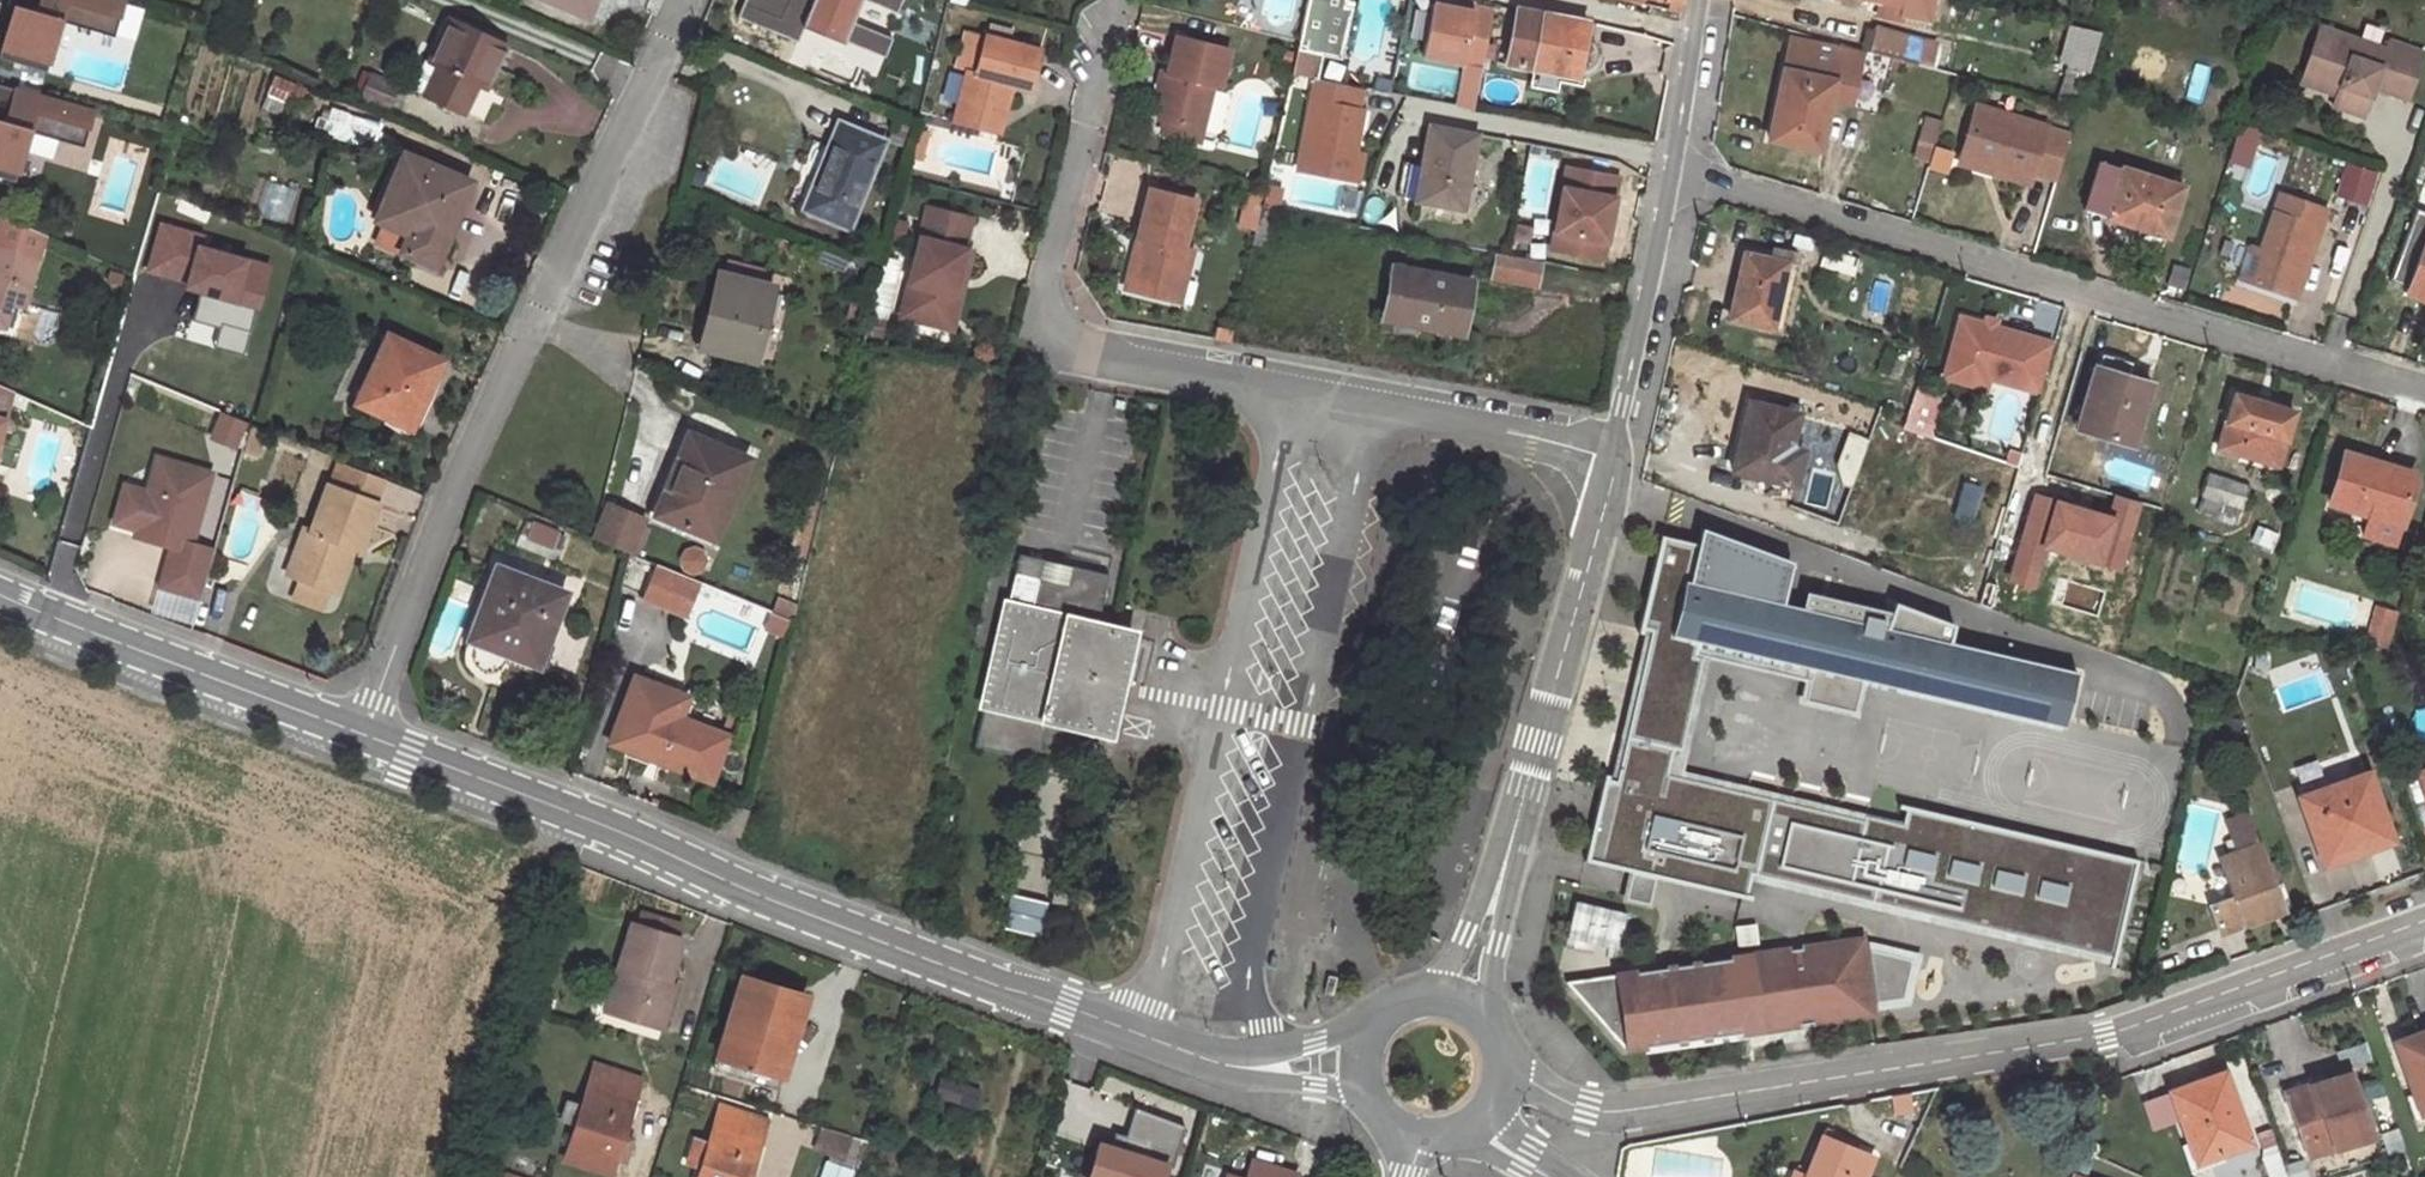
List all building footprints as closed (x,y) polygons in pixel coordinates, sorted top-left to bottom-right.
[(125,1),(120,0),(9,0),(7,6),(13,7),(0,52),(0,58),(22,65),(25,54),(49,61),(61,22),(115,37),(125,1)] [(579,10),(584,0),(554,0),(579,10)] [(595,0),(584,0),(579,10),(589,15),(595,0)] [(810,0),(745,0),(738,16),(794,39),(802,20),(810,0)] [(802,20),(846,38),(853,22),(862,0),(810,0),(802,20)] [(895,10),(899,0),(873,0),(895,10)] [(1299,48),(1321,53),(1340,57),(1351,7),(1345,6),(1347,0),(1310,0),(1299,48)] [(1905,7),(1905,12),(1932,19),(1936,0),(1874,0),(1905,7)] [(1457,6),(1431,1),(1421,54),(1464,62),(1480,65),(1491,7),(1472,4),(1471,9),(1457,6)] [(1682,4),(1670,2),(1669,12),(1680,14),(1682,4)] [(1516,10),(1507,60),(1584,75),(1590,73),(1596,69),(1599,66),(1601,59),(1601,51),(1599,46),(1597,41),(1592,35),(1594,21),(1517,6),(1516,10)] [(507,40),(451,17),(432,61),(442,65),(429,94),(468,111),(480,81),(489,85),(507,40)] [(853,22),(846,38),(884,55),(890,38),(853,22)] [(2384,50),(2320,27),(2302,74),(2338,89),(2335,97),(2331,105),(2362,118),(2373,90),(2406,101),(2422,58),(2386,44),(2384,50)] [(1926,40),(1877,28),(1872,49),(1921,62),(1926,40)] [(986,41),(963,34),(954,70),(966,74),(977,77),(986,41)] [(1795,34),(1772,138),(1821,149),(1836,80),(1856,85),(1863,48),(1795,34)] [(2424,52),(2388,39),(2386,44),(2422,58),(2424,52)] [(1166,77),(1162,92),(1155,119),(1159,120),(1198,130),(1208,88),(1215,90),(1224,53),(1172,40),(1163,76),(1166,77)] [(1004,96),(1006,87),(1012,88),(1031,94),(1041,56),(986,41),(977,77),(966,74),(954,123),(983,131),(1003,120),(1009,97),(1004,96)] [(1299,48),(1294,73),(1316,78),(1321,53),(1299,48)] [(25,54),(22,65),(46,72),(49,61),(25,54)] [(1471,109),(1480,65),(1464,62),(1456,106),(1471,109)] [(372,72),(362,96),(391,108),(401,84),(372,72)] [(2299,82),(2335,97),(2338,89),(2302,74),(2299,82)] [(1162,92),(1166,77),(1163,76),(1157,75),(1153,90),(1162,92)] [(1362,88),(1315,79),(1298,170),(1342,178),(1347,154),(1354,155),(1362,111),(1357,110),(1362,88)] [(93,111),(0,84),(0,166),(18,171),(29,131),(83,146),(93,111)] [(1995,170),(2032,181),(2035,172),(2058,178),(2072,133),(1978,105),(1964,151),(1998,161),(1995,170)] [(983,131),(999,135),(1001,128),(1003,120),(983,131)] [(1198,130),(1159,120),(1156,132),(1195,142),(1198,130)] [(885,141),(841,123),(806,209),(849,227),(885,141)] [(2240,123),(2228,160),(2247,166),(2259,129),(2240,123)] [(1480,134),(1429,124),(1415,200),(1466,211),(1480,134)] [(914,143),(926,146),(930,131),(918,128),(914,143)] [(911,155),(923,158),(926,146),(914,143),(911,155)] [(1947,173),(1952,155),(1928,149),(1924,167),(1947,173)] [(1961,160),(1995,170),(1998,161),(1964,151),(1961,160)] [(428,263),(454,207),(460,210),(473,181),(408,153),(380,218),(402,228),(394,248),(428,263)] [(1347,154),(1342,178),(1357,181),(1362,157),(1347,154)] [(2187,182),(2128,162),(2111,212),(2169,231),(2187,182)] [(2332,202),(2369,207),(2374,171),(2338,165),(2332,202)] [(15,181),(18,171),(0,166),(0,177),(15,181)] [(1617,177),(1567,167),(1553,231),(1574,235),(1571,254),(1602,260),(1610,216),(1606,215),(1608,199),(1613,199),(1617,177)] [(1144,239),(1140,253),(1134,252),(1127,278),(1138,281),(1135,293),(1166,301),(1173,278),(1184,281),(1191,253),(1182,251),(1194,200),(1149,189),(1137,237),(1144,239)] [(2327,207),(2282,192),(2262,251),(2250,286),(2294,300),(2327,207)] [(930,205),(902,318),(943,329),(953,291),(949,290),(953,276),(966,279),(973,250),(965,248),(973,216),(930,205)] [(0,238),(0,326),(9,303),(18,306),(31,310),(51,237),(7,217),(0,238)] [(146,270),(185,281),(195,246),(197,247),(200,236),(160,224),(146,270)] [(1574,235),(1553,231),(1550,250),(1571,254),(1574,235)] [(1140,253),(1144,239),(1137,237),(1134,252),(1140,253)] [(197,247),(195,246),(185,281),(184,286),(200,291),(255,307),(266,267),(197,247)] [(2250,286),(2262,251),(2252,248),(2239,282),(2250,286)] [(885,263),(855,251),(851,260),(882,273),(885,263)] [(2413,284),(2424,289),(2424,251),(2413,284)] [(1789,262),(1747,253),(1732,317),(1774,326),(1789,262)] [(1499,254),(1495,277),(1537,285),(1542,262),(1505,255),(1499,254)] [(1474,281),(1397,266),(1386,318),(1464,333),(1474,281)] [(953,276),(949,290),(953,291),(943,329),(953,331),(966,279),(953,276)] [(769,289),(721,277),(706,340),(754,352),(769,289)] [(1125,290),(1135,293),(1138,281),(1127,278),(1125,290)] [(1173,278),(1166,301),(1178,304),(1184,281),(1173,278)] [(2413,284),(2411,292),(2424,297),(2424,289),(2413,284)] [(255,307),(200,291),(192,320),(219,327),(247,335),(255,307)] [(0,326),(0,328),(11,331),(18,306),(9,303),(0,326)] [(1949,364),(1992,376),(2041,390),(2055,342),(1997,325),(1987,322),(1964,315),(1949,364)] [(1987,322),(1997,325),(1999,318),(1989,315),(1987,322)] [(241,355),(247,335),(219,327),(213,347),(241,355)] [(444,358),(390,334),(359,405),(412,429),(444,358)] [(1946,374),(1966,380),(1989,386),(1992,376),(1949,364),(1946,374)] [(2154,382),(2100,367),(2083,429),(2138,443),(2154,382)] [(3,419),(10,392),(0,387),(0,418),(3,419)] [(2294,411),(2238,394),(2222,446),(2279,463),(2294,411)] [(1800,415),(1752,402),(1735,472),(1794,488),(1804,453),(1792,450),(1800,415)] [(246,423),(220,413),(210,438),(235,448),(246,423)] [(258,455),(265,430),(252,426),(244,451),(258,455)] [(751,459),(697,436),(663,517),(719,540),(751,459)] [(2416,474),(2347,453),(2332,504),(2372,515),(2366,535),(2397,544),(2416,474)] [(169,548),(157,588),(197,600),(212,551),(188,543),(209,472),(155,456),(145,490),(122,483),(111,523),(133,530),(131,537),(169,548)] [(303,526),(295,547),(303,550),(295,573),(300,575),(328,586),(336,590),(349,558),(343,556),(348,543),(360,547),(376,500),(373,499),(382,476),(343,461),(335,484),(329,482),(311,529),(303,526)] [(2253,483),(2212,471),(2205,495),(2246,506),(2253,483)] [(381,484),(378,504),(413,510),(416,489),(381,484)] [(595,539),(629,553),(639,557),(651,530),(644,527),(646,521),(609,506),(595,539)] [(557,529),(535,519),(528,536),(550,545),(557,529)] [(1703,530),(1700,545),(1691,580),(1786,603),(1795,566),(1703,530)] [(1754,881),(1774,798),(1681,775),(1713,644),(1678,635),(1691,580),(1700,545),(1664,537),(1640,633),(1652,636),(1598,860),(1743,894),(1750,896),(1754,881)] [(295,547),(286,569),(295,573),(303,550),(295,547)] [(1009,607),(1098,628),(1110,576),(1071,567),(1067,586),(1029,578),(1034,558),(1021,555),(1017,575),(1009,607)] [(1067,586),(1071,567),(1034,558),(1029,578),(1067,586)] [(2118,568),(2082,558),(2072,591),(2109,601),(2118,568)] [(651,562),(637,595),(679,613),(693,579),(651,562)] [(567,591),(498,567),(471,640),(470,646),(473,655),(478,662),(484,665),(493,666),(499,664),(505,660),(511,652),(540,664),(567,591)] [(292,596),(320,607),(328,586),(300,575),(292,596)] [(1691,580),(1678,635),(1713,644),(1816,668),(1808,702),(1857,713),(1866,678),(2068,726),(2074,700),(2081,671),(1952,640),(1955,627),(1898,606),(1896,613),(1809,592),(1805,608),(1786,603),(1691,580)] [(1098,628),(1009,607),(986,705),(1050,720),(1109,734),(1132,636),(1098,628)] [(2377,610),(2367,643),(2383,648),(2393,615),(2377,610)] [(604,740),(705,782),(724,736),(670,714),(679,693),(632,674),(604,740)] [(976,710),(972,741),(1024,748),(1028,718),(976,710)] [(2370,773),(2303,797),(2326,863),(2396,838),(2370,773)] [(1754,881),(2113,964),(2137,862),(1910,809),(1905,828),(1774,798),(1754,881)] [(2289,910),(2255,817),(2235,824),(2245,851),(2225,859),(2238,894),(2215,902),(2226,933),(2289,910)] [(1629,884),(1625,901),(1651,907),(1655,890),(1658,879),(1632,873),(1629,884)] [(997,926),(1034,934),(1041,901),(1005,893),(997,926)] [(1625,917),(1579,905),(1571,936),(1617,948),(1625,917)] [(625,966),(612,1010),(661,1026),(675,980),(667,977),(680,933),(629,918),(617,963),(625,966)] [(1756,926),(1738,928),(1740,946),(1758,944),(1756,926)] [(1754,956),(1765,1031),(1808,1024),(1874,1014),(1873,1009),(1863,940),(1799,950),(1754,956)] [(1920,955),(1863,940),(1873,1009),(1910,1005),(1920,955)] [(1629,1050),(1765,1031),(1754,956),(1726,960),(1654,971),(1619,976),(1629,1050)] [(604,1008),(612,1010),(625,966),(617,963),(604,1008)] [(1569,983),(1629,1050),(1619,976),(1569,983)] [(745,978),(720,1058),(785,1078),(810,999),(745,978)] [(2399,1043),(2422,1113),(2424,1112),(2424,1033),(2399,1043)] [(779,1090),(785,1078),(720,1058),(715,1070),(779,1090)] [(577,1129),(568,1159),(614,1173),(618,1160),(627,1163),(636,1136),(626,1133),(641,1077),(597,1064),(583,1109),(577,1129)] [(2372,1131),(2350,1070),(2289,1092),(2310,1153),(2372,1131)] [(2253,1143),(2227,1071),(2172,1092),(2198,1163),(2253,1143)] [(980,1090),(941,1077),(935,1096),(974,1109),(980,1090)] [(1909,1096),(1890,1100),(1894,1116),(1913,1112),(1909,1096)] [(564,1125),(577,1129),(583,1109),(570,1104),(564,1125)] [(704,1176),(751,1176),(770,1122),(727,1108),(704,1176)] [(1166,1166),(1172,1168),(1185,1126),(1134,1110),(1125,1138),(1121,1152),(1110,1149),(1098,1145),(1088,1176),(1163,1176),(1166,1166)] [(860,1141),(820,1128),(813,1149),(830,1154),(822,1176),(848,1176),(860,1141)] [(1877,1159),(1853,1148),(1834,1140),(1837,1133),(1829,1129),(1812,1169),(1802,1165),(1797,1176),(1869,1176),(1877,1159)] [(1853,1148),(1856,1141),(1837,1133),(1834,1140),(1853,1148)] [(1121,1152),(1125,1138),(1114,1135),(1110,1149),(1121,1152)] [(2081,1146),(2072,1170),(2089,1176),(2148,1176),(2081,1146)] [(1289,1171),(1255,1160),(1250,1176),(1287,1176),(1289,1171)] [(509,1176),(543,1176),(512,1167),(509,1176)]
